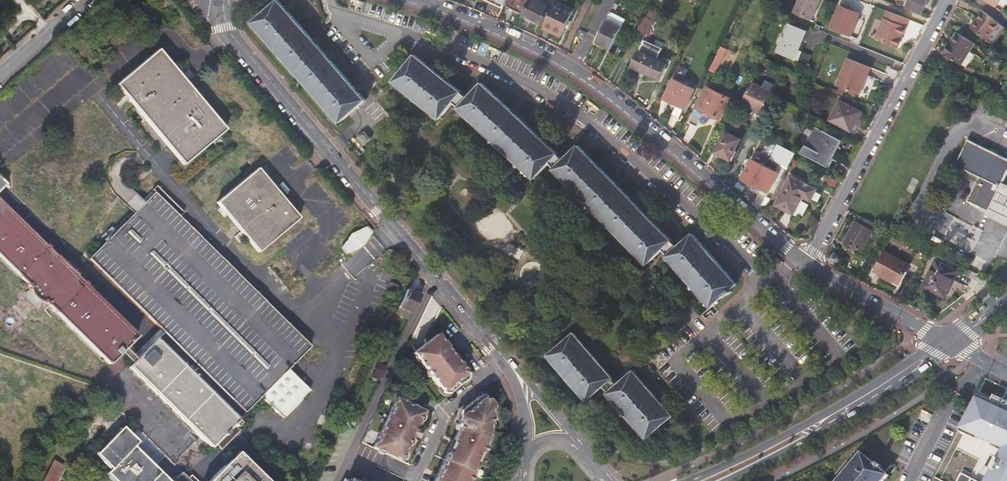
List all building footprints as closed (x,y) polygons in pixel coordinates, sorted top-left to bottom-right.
[(492,0),(484,0),(501,8),(503,5),(492,0)] [(506,7),(521,15),(529,0),(510,0),(506,7)] [(544,27),(552,10),(533,0),(529,0),(521,15),(544,27)] [(819,0),(798,0),(793,11),(812,19),(819,0)] [(922,16),(928,0),(911,0),(907,10),(922,16)] [(366,100),(278,1),(254,22),(342,122),(366,100)] [(561,37),(572,13),(555,4),(552,10),(544,27),(543,28),(561,37)] [(849,35),(858,14),(838,6),(829,27),(849,35)] [(987,40),(999,23),(984,11),(971,28),(987,40)] [(876,40),(898,48),(910,20),(887,12),(876,40)] [(611,13),(596,44),(610,51),(624,21),(611,13)] [(656,23),(652,21),(645,35),(649,37),(656,23)] [(340,123),(342,122),(254,22),(252,24),(340,123)] [(795,60),(806,32),(790,25),(778,53),(795,60)] [(970,53),(975,45),(957,33),(943,55),(961,66),(962,65),(970,53)] [(725,50),(720,47),(709,70),(715,73),(725,50)] [(225,129),(154,51),(114,86),(183,165),(225,129)] [(646,56),(648,54),(641,51),(640,53),(639,52),(632,68),(659,80),(666,65),(646,56)] [(967,68),(974,57),(970,53),(962,65),(967,68)] [(442,118),(455,102),(463,92),(417,54),(396,80),(442,118)] [(859,96),(871,68),(848,59),(836,86),(859,96)] [(681,119),(695,90),(673,80),(664,99),(676,105),(672,115),(681,119)] [(559,154),(483,83),(470,98),(461,108),(536,178),(551,163),(559,154)] [(772,93),(753,83),(742,104),(754,110),(760,114),(759,116),(766,119),(773,106),(766,103),(772,93)] [(719,120),(730,99),(707,87),(696,108),(719,120)] [(463,92),(455,102),(461,108),(470,98),(463,92)] [(860,115),(861,113),(841,103),(831,121),(857,134),(862,125),(860,123),(863,116),(860,115)] [(829,168),(842,142),(817,128),(804,154),(829,168)] [(371,139),(364,130),(356,138),(363,146),(371,139)] [(735,150),(740,140),(725,133),(715,153),(732,161),(737,151),(735,150)] [(979,177),(966,202),(986,212),(1001,182),(1006,171),(1006,159),(968,139),(955,165),(979,177)] [(771,156),(777,143),(770,140),(764,153),(771,156)] [(772,158),(788,166),(793,156),(795,153),(778,144),(772,158)] [(673,243),(580,146),(565,160),(556,169),(648,265),(664,251),(673,243)] [(556,169),(565,160),(559,154),(551,163),(556,169)] [(770,192),(781,168),(775,165),(774,166),(754,157),(743,179),(770,192)] [(300,214),(257,167),(216,202),(241,230),(234,236),(240,242),(246,236),(259,251),(300,214)] [(812,201),(817,189),(792,177),(778,205),(795,214),(804,197),(812,201)] [(27,286),(27,292),(41,306),(47,305),(108,365),(136,337),(19,221),(30,210),(0,180),(0,259),(27,286)] [(1001,182),(986,212),(985,216),(1006,227),(1006,185),(1001,182)] [(215,444),(221,450),(240,431),(237,428),(241,425),(239,423),(238,424),(237,422),(310,347),(154,194),(87,261),(163,335),(129,368),(210,450),(215,444)] [(137,210),(145,202),(136,194),(128,202),(137,210)] [(874,230),(872,230),(875,223),(861,216),(858,222),(857,221),(846,241),(864,250),(874,230)] [(359,247),(369,235),(366,232),(356,234),(354,233),(350,234),(347,238),(349,241),(342,247),(345,251),(359,247)] [(739,288),(694,236),(679,249),(670,257),(714,309),(739,288)] [(670,257),(679,249),(673,243),(664,251),(670,257)] [(842,259),(835,251),(827,259),(834,266),(842,259)] [(910,265),(886,252),(875,272),(899,285),(910,265)] [(941,296),(955,270),(935,259),(921,285),(941,296)] [(420,297),(407,291),(399,308),(412,315),(420,297)] [(412,315),(399,308),(396,314),(409,320),(412,315)] [(465,374),(436,336),(412,355),(442,394),(446,394),(465,381),(465,374)] [(588,401),(604,388),(613,380),(575,336),(550,356),(588,401)] [(386,368),(379,365),(374,376),(381,379),(386,368)] [(672,418),(634,373),(617,386),(609,394),(647,439),(672,418)] [(609,394),(617,386),(613,380),(604,388),(609,394)] [(979,393),(960,429),(1006,453),(1006,404),(994,397),(993,400),(979,393)] [(475,453),(480,454),(486,441),(490,406),(483,397),(477,397),(460,411),(457,431),(453,442),(457,444),(452,455),(447,453),(434,480),(467,480),(474,466),(470,464),(475,453)] [(400,462),(423,413),(396,400),(373,450),(400,462)] [(122,428),(95,455),(110,470),(106,474),(113,480),(168,480),(134,448),(138,444),(122,428)] [(453,442),(447,453),(452,455),(457,444),(453,442)] [(70,457),(58,451),(55,457),(67,463),(70,457)] [(239,453),(211,480),(268,480),(239,453)] [(480,454),(475,453),(470,464),(474,466),(480,454)] [(67,463),(55,457),(50,468),(61,474),(67,463)] [(866,457),(845,480),(887,480),(890,478),(866,457)] [(998,460),(992,472),(993,472),(988,480),(1006,480),(1006,464),(998,460)] [(49,480),(58,480),(61,474),(50,468),(45,479),(49,480)]
